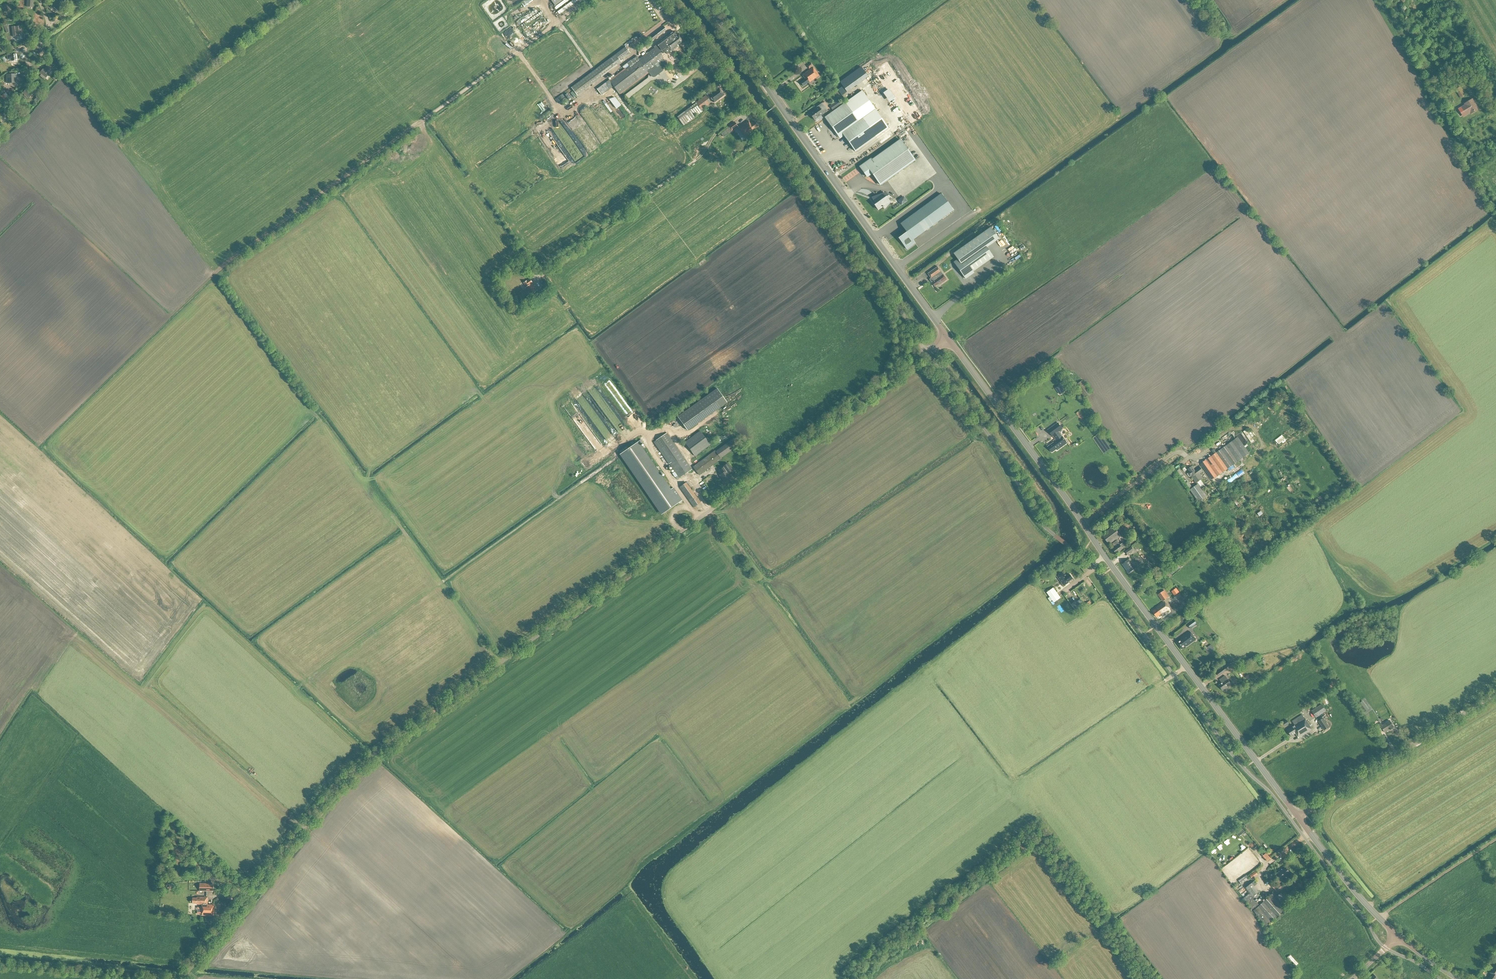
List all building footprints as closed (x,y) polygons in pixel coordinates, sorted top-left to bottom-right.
[(62,7),(59,4),(61,2),(59,0),(58,0),(51,7),(52,9),(53,7),(58,11),(62,7)] [(557,10),(559,13),(579,0),(572,0),(557,10)] [(11,27),(13,37),(16,36),(16,37),(22,36),(21,26),(15,27),(15,26),(11,27)] [(653,40),(666,30),(664,27),(650,37),(653,40)] [(677,36),(674,31),(657,44),(657,45),(654,47),(655,48),(640,59),(637,56),(627,64),(628,65),(624,67),(626,69),(602,88),(604,90),(607,91),(609,89),(610,89),(613,86),(619,94),(649,71),(653,76),(655,77),(663,70),(663,69),(662,68),(667,64),(661,55),(662,54),(660,52),(661,51),(663,54),(666,52),(667,54),(671,51),(671,52),(679,46),(677,45),(683,41),(679,35),(677,36)] [(38,54),(43,50),(40,47),(42,46),(38,41),(34,44),(36,46),(33,49),(38,54)] [(576,94),(630,53),(625,47),(571,88),(576,94)] [(49,73),(53,69),(48,65),(44,70),(43,69),(39,73),(42,76),(42,78),(43,78),(44,78),(45,78),(49,74),(49,73)] [(861,67),(840,82),(847,92),(868,77),(861,67)] [(809,83),(819,76),(813,68),(802,75),(805,79),(800,82),(803,86),(808,83),(809,83)] [(6,84),(17,83),(17,74),(6,74),(6,84)] [(38,95),(41,91),(37,87),(33,91),(38,95)] [(1461,98),(1465,96),(1460,87),(1455,90),(1461,98)] [(29,98),(33,93),(26,88),(23,93),(24,95),(24,96),(28,98),(28,97),(29,98)] [(708,95),(714,103),(724,95),(719,88),(708,95)] [(888,128),(862,91),(824,117),(831,127),(830,128),(837,137),(842,133),(855,152),(888,128)] [(706,96),(677,117),(684,126),(703,111),(701,110),(705,107),(706,109),(707,108),(710,106),(709,104),(711,103),(706,96)] [(1471,113),(1478,109),(1472,100),(1465,104),(1466,105),(1459,109),(1463,116),(1470,112),(1471,113)] [(821,116),(824,114),(827,111),(827,110),(826,109),(826,108),(825,107),(824,106),(824,105),(823,104),(822,103),(818,106),(814,109),(815,110),(809,113),(814,120),(821,115),(821,116)] [(722,114),(714,104),(713,105),(720,115),(722,114)] [(750,124),(748,121),(739,127),(746,137),(752,132),(754,136),(757,134),(755,131),(754,132),(753,130),(758,126),(755,122),(753,123),(753,122),(750,124)] [(732,132),(738,126),(735,122),(728,127),(732,132)] [(603,129),(595,135),(602,144),(610,138),(603,129)] [(915,160),(900,140),(871,160),(870,159),(859,167),(867,177),(872,173),(880,185),(915,160)] [(552,155),(563,172),(572,166),(556,142),(552,145),(556,152),(552,155)] [(876,205),(875,205),(878,210),(882,207),(883,207),(884,209),(890,202),(887,199),(890,197),(886,194),(884,196),(882,194),(872,198),(877,204),(876,204),(876,205)] [(898,238),(905,247),(914,241),(913,240),(953,210),(941,194),(901,224),(906,232),(898,238)] [(897,200),(900,205),(907,201),(904,196),(897,200)] [(979,236),(953,253),(961,264),(957,267),(964,277),(965,279),(974,273),(973,271),(993,256),(987,247),(998,238),(991,227),(979,236)] [(526,260),(521,263),(527,272),(532,269),(526,260)] [(941,273),(939,268),(938,267),(927,274),(931,278),(929,279),(934,287),(939,284),(940,285),(946,280),(941,273)] [(531,296),(538,291),(532,284),(532,283),(529,279),(524,283),(527,287),(525,288),(531,296)] [(1085,397),(1091,393),(1082,381),(1076,385),(1085,397)] [(1060,385),(1056,388),(1060,395),(1064,392),(1060,385)] [(727,402),(718,389),(678,417),(688,431),(727,402)] [(614,393),(619,403),(625,400),(621,390),(614,393)] [(1065,440),(1059,432),(1063,429),(1058,423),(1048,430),(1053,437),(1053,436),(1056,439),(1054,441),(1055,442),(1048,447),(1052,452),(1057,449),(1057,450),(1067,443),(1065,440)] [(695,456),(710,445),(700,431),(685,442),(695,456)] [(679,478),(692,469),(667,433),(654,441),(679,478)] [(1285,439),(1282,435),(1275,440),(1279,444),(1285,439)] [(1235,439),(1201,464),(1212,480),(1249,453),(1238,437),(1235,439)] [(721,458),(736,447),(731,440),(715,451),(693,467),(699,475),(721,459),(721,458)] [(638,442),(620,454),(661,515),(682,500),(673,487),(671,489),(638,442)] [(725,482),(731,477),(728,473),(733,470),(728,463),(723,466),(723,467),(720,469),(722,473),(720,475),(725,482)] [(1190,477),(1191,476),(1196,483),(1203,478),(1200,474),(1203,471),(1200,467),(1195,471),(1191,466),(1188,469),(1190,471),(1187,473),(1187,474),(1189,477),(1190,477)] [(1226,479),(1229,483),(1245,473),(1243,469),(1226,479)] [(1197,483),(1198,484),(1202,490),(1206,487),(1201,480),(1197,483)] [(694,507),(700,502),(686,482),(679,487),(694,507)] [(1199,502),(1207,496),(1202,490),(1198,484),(1190,490),(1199,502)] [(1109,544),(1121,536),(1114,526),(1102,535),(1109,544)] [(1120,545),(1120,544),(1117,540),(1113,544),(1116,547),(1113,549),(1116,553),(1123,548),(1125,546),(1123,543),(1120,545)] [(1128,555),(1134,550),(1132,547),(1125,551),(1128,555)] [(1129,573),(1135,568),(1129,559),(1123,564),(1129,573)] [(1177,564),(1169,570),(1172,574),(1180,568),(1177,564)] [(1065,575),(1063,572),(1057,576),(1064,586),(1067,584),(1066,583),(1073,578),(1070,574),(1067,577),(1066,575),(1065,575)] [(1054,602),(1061,598),(1053,588),(1047,592),(1054,602)] [(1163,601),(1169,597),(1165,590),(1158,595),(1163,601)] [(1077,612),(1082,608),(1077,600),(1071,604),(1077,612)] [(1170,608),(1165,601),(1157,607),(1157,608),(1153,611),(1157,617),(1161,614),(1163,617),(1166,615),(1164,612),(1170,608)] [(1191,629),(1197,624),(1193,619),(1187,624),(1191,629)] [(1187,646),(1196,639),(1191,631),(1181,638),(1181,639),(1177,642),(1182,649),(1186,646),(1187,646)] [(1210,646),(1208,644),(1206,646),(1207,647),(1204,649),(1208,654),(1214,649),(1211,645),(1210,646)] [(1226,672),(1232,667),(1229,663),(1223,667),(1224,668),(1216,673),(1219,676),(1226,671),(1226,672)] [(1225,675),(1219,680),(1222,683),(1219,685),(1223,691),(1233,683),(1231,680),(1229,681),(1225,675)] [(1364,712),(1369,709),(1363,701),(1358,704),(1364,712)] [(1322,714),(1327,711),(1322,704),(1312,711),(1317,718),(1322,714)] [(1305,719),(1302,715),(1293,721),(1295,725),(1288,730),(1291,736),(1296,733),(1299,738),(1312,729),(1305,718),(1305,719)] [(1324,730),(1329,727),(1323,718),(1318,721),(1324,730)] [(1394,727),(1390,720),(1382,725),(1381,723),(1376,726),(1380,731),(1383,729),(1385,732),(1390,729),(1391,729),(1394,727)] [(1267,861),(1271,858),(1266,853),(1262,856),(1267,861)] [(220,867),(213,860),(209,864),(214,868),(215,866),(218,869),(220,867)] [(1290,873),(1285,867),(1281,871),(1280,870),(1277,873),(1282,879),(1290,873)] [(1249,878),(1247,875),(1238,881),(1241,884),(1249,878)] [(1277,890),(1282,886),(1275,879),(1270,884),(1277,890)] [(1253,909),(1259,905),(1252,897),(1259,892),(1252,883),(1246,888),(1250,893),(1244,898),(1253,909)] [(1281,892),(1277,896),(1274,892),(1254,910),(1266,926),(1287,907),(1285,904),(1288,901),(1297,893),(1294,889),(1285,897),(1281,892)] [(208,905),(208,897),(197,897),(197,898),(193,898),(193,903),(197,903),(197,905),(202,905),(202,915),(214,915),(214,905),(208,905)]
